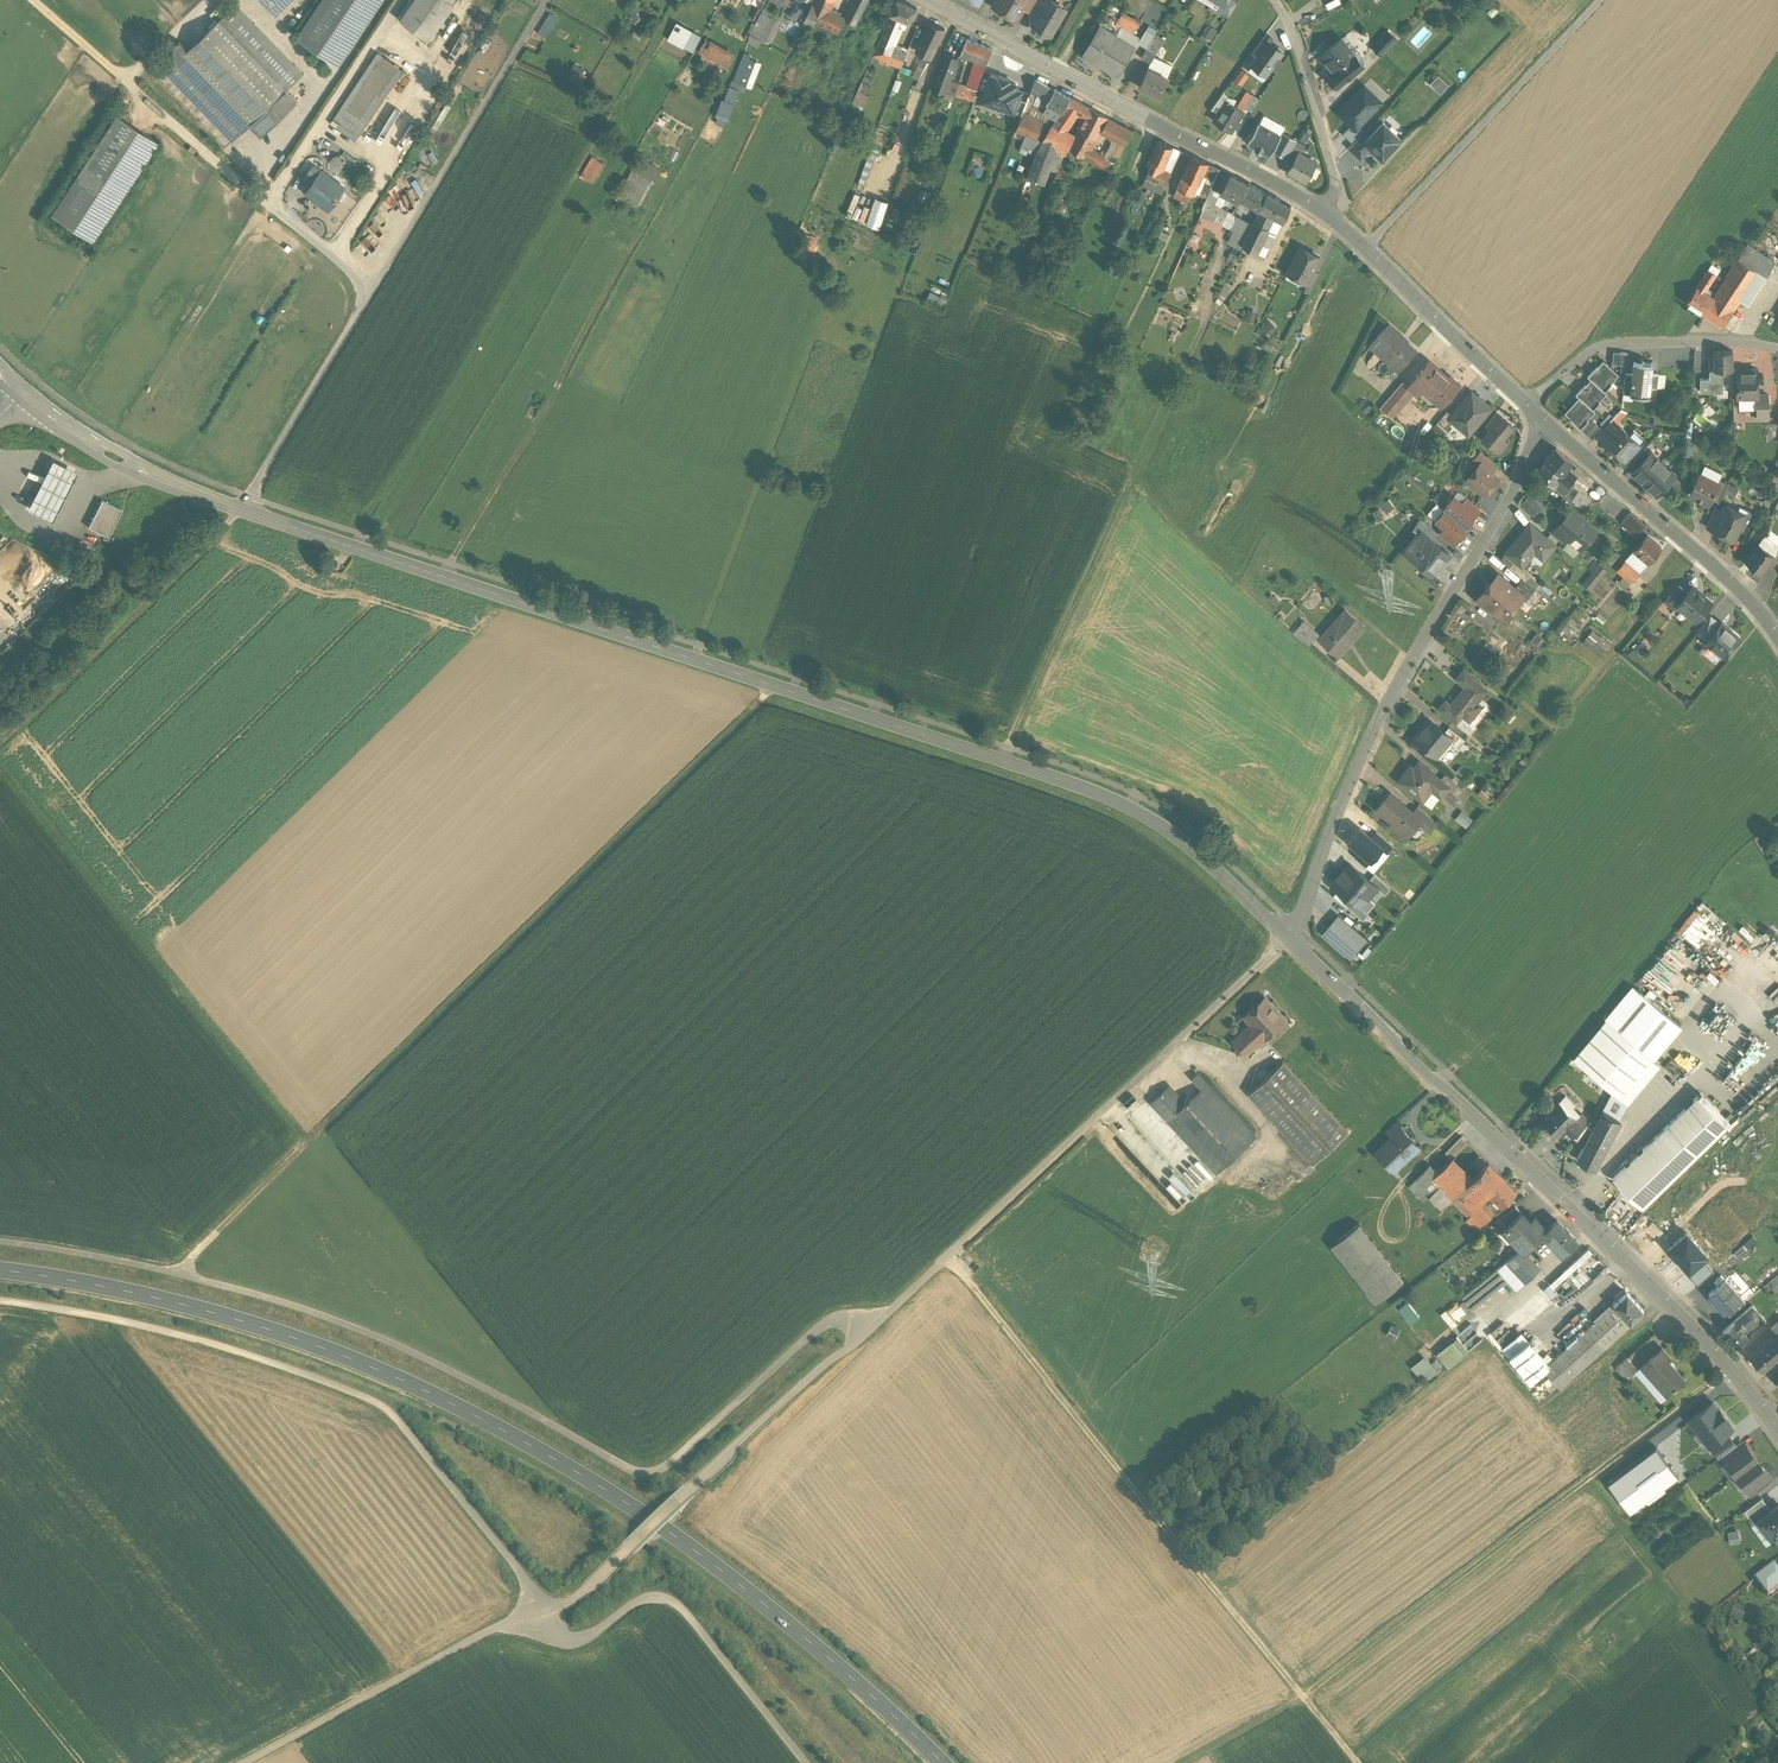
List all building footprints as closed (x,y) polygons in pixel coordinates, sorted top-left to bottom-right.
[(275,16),(292,0),(260,0),(275,16)] [(297,38),(339,65),(382,0),(322,0),(297,38)] [(408,1),(411,3),(400,20),(428,40),(439,24),(443,26),(445,22),(442,20),(454,4),(451,2),(449,0),(409,0),(408,1)] [(721,2),(755,21),(766,0),(722,0),(721,2)] [(766,6),(776,12),(777,9),(784,13),(783,15),(802,24),(805,17),(811,4),(804,0),(769,0),(766,6)] [(828,0),(815,0),(813,4),(828,11),(832,2),(828,0)] [(845,19),(846,19),(845,20),(855,24),(867,0),(855,0),(845,19)] [(897,0),(891,15),(899,19),(918,27),(925,12),(897,0)] [(997,2),(995,2),(993,5),(993,7),(998,10),(1000,9),(1005,12),(1006,10),(1010,12),(1009,13),(1009,15),(1015,18),(1017,18),(1019,15),(1019,13),(1019,12),(1021,12),(1023,8),(1028,0),(998,0),(997,2)] [(1023,8),(1029,12),(1036,0),(1028,0),(1023,8)] [(1029,12),(1037,17),(1046,3),(1045,2),(1041,0),(1036,0),(1029,12)] [(1037,17),(1033,24),(1040,28),(1039,29),(1049,35),(1061,15),(1056,12),(1059,6),(1049,0),(1047,0),(1045,2),(1046,3),(1037,17)] [(1224,3),(1220,1),(1215,10),(1228,17),(1238,1),(1236,0),(1226,0),(1224,3)] [(1364,5),(1368,9),(1374,3),(1377,7),(1383,0),(1369,0),(1364,5)] [(304,74),(236,3),(219,20),(287,90),(304,74)] [(828,11),(813,4),(807,17),(816,22),(839,33),(845,20),(846,19),(845,19),(828,11)] [(549,12),(539,33),(547,37),(557,16),(549,12)] [(762,13),(751,35),(760,40),(771,18),(762,13)] [(891,15),(879,41),(893,47),(901,27),(896,25),(899,19),(891,15)] [(807,17),(805,17),(802,24),(813,28),(816,22),(807,17)] [(287,90),(219,20),(187,50),(182,55),(250,125),(287,90)] [(945,30),(929,22),(916,50),(932,58),(945,30)] [(679,23),(670,40),(693,51),(702,36),(679,23)] [(1203,34),(1211,39),(1217,29),(1209,24),(1203,34)] [(1155,35),(1146,29),(1138,43),(1146,48),(1155,35)] [(1397,39),(1387,30),(1372,45),(1382,55),(1397,39)] [(1120,45),(1097,31),(1083,56),(1117,76),(1134,47),(1123,40),(1120,45)] [(1266,34),(1254,51),(1259,55),(1269,43),(1272,38),(1266,34)] [(1164,40),(1155,35),(1146,48),(1140,58),(1150,63),(1153,58),(1153,57),(1164,40)] [(1341,38),(1321,55),(1334,71),(1328,76),(1337,87),(1363,66),(1341,38)] [(707,40),(700,52),(709,58),(716,45),(707,40)] [(992,50),(967,40),(961,54),(977,61),(987,64),(992,50)] [(873,54),(893,63),(899,49),(898,49),(896,48),(893,47),(879,41),(873,54)] [(250,125),(182,55),(187,50),(179,42),(157,63),(232,142),(250,125)] [(1281,52),(1269,43),(1259,55),(1253,64),(1265,73),(1281,52)] [(733,55),(716,45),(709,58),(727,68),(733,55)] [(907,53),(899,49),(893,63),(902,67),(907,53)] [(378,52),(330,123),(356,140),(403,69),(378,52)] [(956,59),(943,54),(932,88),(945,92),(955,95),(959,84),(949,81),(956,59)] [(1171,66),(1153,57),(1153,58),(1150,63),(1148,68),(1166,77),(1171,66)] [(753,62),(744,58),(741,68),(749,71),(753,62)] [(987,64),(977,61),(969,87),(978,90),(987,64)] [(761,65),(753,62),(749,71),(751,71),(756,73),(757,74),(761,65)] [(1148,68),(1147,71),(1143,70),(1140,77),(1143,78),(1138,87),(1158,96),(1167,78),(1166,77),(1148,68)] [(579,73),(572,69),(566,78),(575,84),(584,70),(581,69),(579,73)] [(1241,84),(1249,74),(1242,69),(1234,79),(1241,84)] [(1439,74),(1430,82),(1440,93),(1449,85),(1439,74)] [(874,79),(866,76),(865,77),(852,111),(862,115),(869,96),(867,95),(874,79)] [(998,79),(991,76),(982,101),(1014,112),(1021,91),(1015,89),(1017,85),(1009,82),(1009,81),(999,78),(998,79)] [(733,80),(731,85),(744,90),(746,85),(733,80)] [(1055,90),(1036,80),(1031,91),(1037,93),(1043,95),(1049,99),(1055,90)] [(969,87),(959,84),(955,95),(974,100),(978,90),(969,87)] [(725,126),(739,89),(728,85),(714,122),(725,126)] [(1351,125),(1355,130),(1359,126),(1382,103),(1364,86),(1338,113),(1351,125)] [(287,90),(250,125),(261,136),(297,101),(287,90)] [(1070,98),(1055,90),(1049,99),(1050,99),(1044,109),(1049,112),(1056,118),(1058,119),(1070,98)] [(1253,110),(1260,97),(1246,90),(1239,102),(1253,110)] [(1029,95),(1021,91),(1014,112),(1022,115),(1022,113),(1029,95)] [(1037,93),(1031,91),(1029,95),(1022,113),(1028,115),(1036,95),(1037,93)] [(1070,98),(1058,119),(1056,118),(1052,124),(1066,131),(1078,113),(1086,117),(1090,109),(1070,98)] [(1244,112),(1226,101),(1213,121),(1231,132),(1244,112)] [(1086,117),(1080,130),(1095,139),(1106,118),(1090,109),(1086,117)] [(1056,118),(1049,112),(1044,118),(1052,124),(1056,118)] [(1028,115),(1022,113),(1022,115),(1016,130),(1026,135),(1037,138),(1044,121),(1028,115)] [(157,142),(117,115),(77,175),(118,202),(157,142)] [(1108,118),(1101,132),(1118,141),(1126,128),(1108,118)] [(1401,138),(1383,122),(1365,140),(1365,141),(1372,148),(1382,158),(1401,138)] [(1281,136),(1259,123),(1248,143),(1270,155),(1273,150),(1281,136)] [(1066,131),(1052,124),(1048,131),(1042,141),(1042,142),(1065,155),(1069,148),(1076,136),(1066,131)] [(1343,134),(1353,143),(1360,135),(1364,131),(1359,126),(1355,130),(1351,125),(1343,134)] [(850,149),(857,134),(844,128),(837,143),(850,149)] [(1126,128),(1118,141),(1120,142),(1125,145),(1133,131),(1126,128)] [(1095,139),(1080,130),(1076,136),(1069,148),(1084,157),(1085,158),(1090,148),(1089,148),(1095,139)] [(1281,136),(1273,150),(1286,158),(1287,157),(1297,140),(1283,132),(1281,136)] [(1037,138),(1026,135),(1020,148),(1035,156),(1042,142),(1042,141),(1037,138)] [(1353,143),(1348,148),(1361,159),(1372,148),(1365,141),(1365,140),(1360,135),(1353,143)] [(1306,145),(1297,140),(1287,157),(1293,160),(1298,152),(1301,154),(1306,145)] [(1065,155),(1042,142),(1035,156),(1027,178),(1044,185),(1051,169),(1057,171),(1065,155)] [(1120,142),(1109,162),(1114,166),(1125,145),(1120,142)] [(1173,148),(1158,142),(1151,159),(1165,165),(1173,148)] [(1109,162),(1090,148),(1085,158),(1098,166),(1105,170),(1109,162)] [(1301,154),(1298,152),(1293,160),(1287,172),(1306,182),(1317,163),(1301,154)] [(606,163),(595,156),(582,177),(593,183),(606,163)] [(1208,164),(1191,156),(1177,189),(1190,195),(1192,196),(1194,193),(1198,184),(1197,184),(1201,176),(1203,177),(1208,164)] [(659,170),(639,159),(615,202),(635,214),(659,170)] [(1165,165),(1151,159),(1149,166),(1151,167),(1162,172),(1165,165)] [(1114,166),(1109,162),(1105,170),(1109,173),(1114,166)] [(315,164),(305,178),(312,183),(319,173),(320,174),(323,170),(315,164)] [(1212,165),(1206,178),(1214,181),(1219,169),(1212,165)] [(1162,172),(1151,167),(1146,179),(1165,187),(1170,176),(1162,172)] [(320,174),(319,173),(312,183),(307,191),(320,201),(322,205),(326,208),(330,207),(343,190),(320,174)] [(118,202),(77,175),(52,215),(92,241),(118,202)] [(1249,184),(1230,175),(1226,182),(1223,180),(1220,186),(1223,187),(1220,194),(1238,204),(1241,198),(1249,184)] [(1165,187),(1146,179),(1142,187),(1160,196),(1165,187)] [(1205,183),(1199,195),(1206,199),(1212,186),(1205,183)] [(1266,195),(1249,184),(1241,198),(1255,208),(1259,210),(1259,211),(1259,209),(1266,195)] [(1190,195),(1177,189),(1173,197),(1187,204),(1190,195)] [(1290,207),(1267,193),(1266,195),(1259,209),(1262,210),(1275,216),(1283,219),(1290,207)] [(1201,216),(1216,221),(1221,209),(1221,207),(1207,202),(1201,216)] [(1248,212),(1244,221),(1252,226),(1259,211),(1259,210),(1255,208),(1253,214),(1248,212)] [(1236,217),(1221,209),(1216,221),(1230,231),(1236,217)] [(1275,216),(1262,210),(1256,224),(1269,229),(1275,216)] [(1162,215),(1156,212),(1152,221),(1158,224),(1162,215)] [(1244,221),(1236,217),(1230,231),(1238,234),(1246,239),(1252,226),(1244,221)] [(1152,221),(1151,221),(1141,244),(1150,248),(1161,225),(1158,224),(1152,221)] [(1256,224),(1246,242),(1257,248),(1259,249),(1269,229),(1256,224)] [(1170,236),(1162,232),(1159,238),(1167,242),(1170,236)] [(1281,262),(1291,267),(1301,248),(1304,241),(1287,232),(1276,254),(1283,258),(1281,262)] [(1246,239),(1238,234),(1235,239),(1243,244),(1246,239)] [(1257,248),(1246,242),(1243,249),(1253,254),(1257,248)] [(1775,263),(1747,244),(1738,258),(1757,271),(1766,277),(1775,263)] [(1319,258),(1301,248),(1291,267),(1287,274),(1302,282),(1306,284),(1313,270),(1319,258)] [(1738,258),(1712,297),(1716,299),(1705,315),(1721,326),(1740,298),(1757,271),(1738,258)] [(1708,269),(1696,286),(1705,291),(1716,274),(1708,269)] [(1313,270),(1306,284),(1302,282),(1299,288),(1309,293),(1319,274),(1313,270)] [(1757,271),(1740,298),(1748,304),(1766,277),(1757,271)] [(1696,286),(1686,303),(1705,315),(1716,299),(1712,297),(1705,291),(1696,286)] [(1268,319),(1261,328),(1270,336),(1278,328),(1268,319)] [(1403,336),(1388,324),(1369,346),(1399,371),(1416,350),(1402,338),(1403,336)] [(1732,351),(1713,351),(1713,362),(1710,362),(1710,375),(1723,375),(1724,373),(1724,370),(1733,370),(1732,351)] [(1627,353),(1613,352),(1612,364),(1626,365),(1627,353)] [(1603,360),(1588,376),(1590,379),(1605,392),(1612,384),(1619,375),(1603,360)] [(1448,377),(1428,362),(1407,387),(1413,392),(1417,395),(1421,390),(1441,407),(1460,384),(1450,375),(1448,377)] [(1653,363),(1634,362),(1633,373),(1631,394),(1650,396),(1651,387),(1652,373),(1653,363)] [(1757,394),(1757,370),(1737,370),(1737,399),(1757,399),(1757,394)] [(1633,373),(1625,373),(1623,393),(1631,394),(1633,373)] [(1709,390),(1710,375),(1698,374),(1697,389),(1709,390)] [(1590,379),(1576,395),(1579,398),(1593,411),(1601,403),(1600,402),(1607,394),(1605,392),(1590,379)] [(1407,387),(1402,382),(1380,408),(1392,418),(1413,392),(1407,387)] [(1724,383),(1709,382),(1709,390),(1728,391),(1728,383),(1724,383)] [(1489,409),(1471,394),(1452,416),(1450,418),(1453,421),(1468,434),(1489,409)] [(1757,394),(1757,399),(1757,418),(1768,418),(1768,394),(1757,394)] [(1593,411),(1579,398),(1564,413),(1581,429),(1589,421),(1588,420),(1595,413),(1593,411)] [(1756,420),(1756,408),(1738,409),(1738,415),(1744,414),(1744,421),(1756,420)] [(1447,412),(1437,424),(1445,431),(1453,421),(1450,418),(1452,416),(1447,412)] [(1495,413),(1485,425),(1491,429),(1501,418),(1495,413)] [(1504,419),(1502,417),(1501,418),(1491,429),(1483,439),(1487,442),(1491,442),(1496,446),(1513,427),(1507,422),(1506,424),(1504,422),(1504,419)] [(1597,436),(1602,430),(1592,420),(1582,430),(1593,440),(1597,436)] [(1602,430),(1597,436),(1603,441),(1613,430),(1608,425),(1602,430)] [(1640,444),(1618,425),(1613,430),(1603,441),(1625,460),(1640,444)] [(1645,448),(1631,464),(1636,469),(1651,453),(1645,448)] [(1572,463),(1556,449),(1544,462),(1562,476),(1572,463)] [(1497,465),(1481,451),(1474,459),(1479,464),(1480,464),(1480,463),(1491,473),(1491,472),(1497,465)] [(1636,469),(1633,472),(1645,483),(1663,464),(1651,453),(1636,469)] [(39,486),(27,509),(52,522),(64,500),(78,472),(53,459),(39,486)] [(1562,476),(1544,462),(1539,474),(1554,486),(1562,476)] [(1572,463),(1562,476),(1572,484),(1582,471),(1572,463)] [(1491,473),(1480,464),(1466,480),(1484,495),(1498,478),(1491,472),(1491,473)] [(1663,464),(1645,483),(1657,495),(1660,492),(1675,476),(1675,475),(1663,464)] [(1717,483),(1700,474),(1699,476),(1695,477),(1693,481),(1694,485),(1690,494),(1697,498),(1700,500),(1708,503),(1710,498),(1718,483),(1717,483)] [(1572,484),(1562,476),(1554,486),(1565,495),(1572,484)] [(1683,484),(1675,476),(1660,492),(1666,497),(1674,487),(1682,494),(1683,484)] [(1719,479),(1717,483),(1718,483),(1710,498),(1718,502),(1727,483),(1719,479)] [(1728,482),(1725,493),(1736,496),(1739,486),(1728,482)] [(1579,491),(1572,484),(1565,495),(1572,500),(1579,491)] [(1591,500),(1579,491),(1572,500),(1578,504),(1583,509),(1591,500)] [(1462,504),(1455,498),(1451,503),(1448,504),(1444,508),(1446,510),(1466,527),(1468,526),(1467,523),(1469,521),(1471,522),(1475,517),(1474,515),(1462,504)] [(1480,509),(1467,498),(1462,504),(1474,515),(1480,509)] [(1391,499),(1381,503),(1385,512),(1394,509),(1391,499)] [(1538,511),(1526,499),(1520,505),(1533,517),(1538,511)] [(122,510),(102,500),(88,527),(109,537),(122,510)] [(1739,510),(1727,503),(1722,512),(1713,529),(1734,540),(1740,529),(1743,528),(1746,522),(1744,518),(1737,514),(1739,510)] [(1715,508),(1706,525),(1713,529),(1722,512),(1715,508)] [(1466,527),(1446,510),(1442,515),(1442,518),(1438,522),(1445,529),(1457,538),(1458,540),(1463,534),(1461,533),(1464,530),(1467,530),(1468,528),(1466,527)] [(1594,530),(1572,512),(1559,528),(1570,537),(1573,539),(1571,541),(1578,547),(1579,545),(1581,546),(1594,530)] [(1630,512),(1620,524),(1636,537),(1645,526),(1630,512)] [(1438,533),(1422,519),(1413,529),(1421,535),(1424,532),(1433,539),(1438,533)] [(1530,524),(1506,553),(1515,561),(1522,567),(1522,566),(1536,550),(1545,558),(1555,545),(1530,524)] [(1570,537),(1559,528),(1553,535),(1565,544),(1570,537)] [(1457,538),(1445,529),(1440,535),(1452,544),(1457,538)] [(1421,535),(1406,553),(1434,576),(1451,555),(1433,539),(1424,532),(1421,535)] [(1646,535),(1633,551),(1648,563),(1661,547),(1646,535)] [(1763,538),(1745,561),(1761,574),(1775,557),(1766,550),(1771,544),(1763,538)] [(1648,563),(1633,551),(1625,561),(1639,573),(1648,563)] [(1531,573),(1522,566),(1522,567),(1515,561),(1510,568),(1523,579),(1525,581),(1531,573)] [(1595,562),(1588,569),(1593,573),(1587,580),(1593,586),(1610,567),(1603,561),(1600,565),(1595,562)] [(1639,573),(1625,561),(1617,570),(1632,582),(1639,573)] [(1498,575),(1478,599),(1503,619),(1520,598),(1521,597),(1513,591),(1506,585),(1507,583),(1498,575)] [(1525,581),(1523,579),(1513,591),(1521,597),(1520,598),(1525,602),(1535,589),(1525,581)] [(1677,586),(1664,601),(1674,610),(1677,606),(1677,605),(1686,594),(1677,586)] [(1686,594),(1677,605),(1677,606),(1696,621),(1711,602),(1692,586),(1686,594)] [(1346,609),(1319,640),(1338,656),(1364,625),(1346,609)] [(1710,616),(1696,632),(1707,641),(1720,624),(1710,616)] [(1319,634),(1304,621),(1293,634),(1309,647),(1319,634)] [(1739,637),(1722,623),(1720,624),(1707,641),(1705,643),(1723,657),(1739,637)] [(1590,631),(1585,642),(1605,651),(1610,640),(1590,631)] [(1648,653),(1640,658),(1644,665),(1652,659),(1648,653)] [(1468,688),(1453,706),(1446,700),(1440,708),(1457,722),(1465,713),(1470,717),(1478,706),(1480,708),(1482,706),(1479,703),(1479,704),(1476,702),(1488,688),(1465,669),(1457,679),(1468,688)] [(1445,731),(1431,720),(1415,738),(1428,748),(1430,746),(1436,752),(1442,745),(1445,747),(1450,741),(1452,737),(1445,731)] [(1465,740),(1449,726),(1445,731),(1452,737),(1450,741),(1458,749),(1465,740)] [(1441,778),(1419,761),(1409,774),(1406,771),(1398,781),(1422,800),(1431,788),(1442,797),(1449,788),(1450,787),(1440,779),(1441,778)] [(1465,790),(1445,773),(1441,778),(1440,779),(1450,787),(1449,788),(1459,796),(1465,790)] [(1413,811),(1390,793),(1376,810),(1392,823),(1390,826),(1404,837),(1418,820),(1420,817),(1413,811)] [(1436,822),(1417,806),(1413,811),(1420,817),(1418,820),(1430,830),(1436,822)] [(1471,819),(1461,812),(1455,820),(1465,827),(1471,819)] [(1360,852),(1371,861),(1382,848),(1371,839),(1360,830),(1349,843),(1360,852)] [(1377,833),(1371,839),(1382,848),(1387,852),(1392,846),(1377,833)] [(1366,867),(1371,861),(1360,852),(1355,858),(1366,867)] [(1369,880),(1350,864),(1341,875),(1368,898),(1377,888),(1377,887),(1369,880)] [(1390,888),(1374,874),(1369,880),(1377,887),(1377,888),(1385,895),(1390,888)] [(1368,898),(1341,875),(1332,885),(1351,901),(1360,908),(1360,907),(1368,898)] [(1360,908),(1351,901),(1347,907),(1363,921),(1368,914),(1360,907),(1360,908)] [(1365,939),(1339,917),(1323,935),(1349,957),(1365,939)] [(1633,987),(1606,1020),(1652,1058),(1680,1025),(1633,987)] [(1263,998),(1243,1017),(1249,1024),(1241,1032),(1254,1046),(1262,1039),(1263,1040),(1274,1029),(1277,1032),(1286,1023),(1263,998)] [(1652,1058),(1606,1020),(1573,1059),(1584,1067),(1613,1091),(1620,1097),(1652,1058)] [(1241,1032),(1230,1041),(1244,1056),(1254,1046),(1241,1032)] [(1584,1067),(1573,1059),(1570,1064),(1580,1072),(1584,1067)] [(1348,1131),(1283,1062),(1248,1095),(1313,1164),(1348,1131)] [(1206,1084),(1197,1074),(1192,1079),(1201,1089),(1206,1084)] [(1255,1137),(1206,1084),(1201,1089),(1186,1104),(1167,1121),(1216,1173),(1255,1137)] [(1169,1086),(1151,1103),(1167,1121),(1186,1104),(1169,1086)] [(1584,1147),(1577,1159),(1596,1169),(1621,1120),(1620,1119),(1628,1104),(1620,1097),(1613,1091),(1593,1130),(1584,1147)] [(1696,1096),(1612,1180),(1643,1210),(1727,1126),(1696,1096)] [(1583,1126),(1559,1102),(1548,1113),(1550,1116),(1544,1122),(1556,1134),(1562,1127),(1565,1131),(1575,1120),(1582,1128),(1583,1126)] [(1398,1120),(1387,1131),(1392,1136),(1402,1127),(1403,1128),(1404,1127),(1398,1120)] [(1575,1120),(1565,1131),(1572,1138),(1582,1128),(1575,1120)] [(1587,1126),(1577,1142),(1584,1147),(1593,1130),(1587,1126)] [(1392,1136),(1376,1151),(1393,1169),(1418,1145),(1403,1128),(1402,1127),(1392,1136)] [(1461,1136),(1445,1152),(1451,1159),(1453,1157),(1453,1158),(1468,1143),(1461,1136)] [(1480,1155),(1472,1164),(1479,1171),(1488,1162),(1480,1155)] [(1453,1158),(1453,1157),(1451,1159),(1437,1173),(1432,1179),(1452,1198),(1461,1189),(1473,1178),(1453,1158)] [(1479,1171),(1473,1178),(1486,1190),(1488,1192),(1503,1177),(1488,1162),(1479,1171)] [(1429,1166),(1417,1178),(1425,1185),(1432,1179),(1437,1173),(1429,1166)] [(1186,1173),(1171,1179),(1174,1188),(1180,1185),(1184,1193),(1181,1195),(1183,1200),(1195,1195),(1186,1173)] [(1503,1177),(1488,1192),(1493,1198),(1501,1206),(1509,1197),(1516,1190),(1503,1177)] [(1432,1179),(1425,1185),(1417,1178),(1409,1186),(1424,1202),(1429,1197),(1442,1210),(1453,1199),(1452,1198),(1432,1179)] [(1473,1178),(1461,1189),(1474,1202),(1480,1197),(1486,1190),(1473,1178)] [(1487,1204),(1480,1197),(1474,1202),(1461,1189),(1452,1198),(1453,1199),(1471,1217),(1466,1221),(1476,1231),(1494,1213),(1495,1212),(1487,1204)] [(1493,1198),(1487,1204),(1495,1212),(1494,1213),(1496,1214),(1513,1201),(1509,1197),(1501,1206),(1493,1198)] [(1513,1207),(1502,1215),(1509,1222),(1519,1212),(1513,1207)] [(1529,1222),(1519,1212),(1509,1222),(1501,1230),(1521,1250),(1524,1253),(1542,1234),(1546,1230),(1534,1217),(1529,1222)] [(1575,1241),(1556,1221),(1546,1230),(1542,1234),(1561,1254),(1575,1241)] [(1359,1224),(1331,1246),(1375,1302),(1403,1280),(1359,1224)] [(1669,1249),(1689,1272),(1703,1260),(1707,1257),(1687,1234),(1669,1249)] [(1744,1246),(1734,1255),(1738,1260),(1749,1251),(1744,1246)] [(1521,1250),(1506,1262),(1514,1270),(1529,1257),(1524,1253),(1521,1250)] [(1529,1257),(1514,1270),(1526,1284),(1540,1270),(1529,1257)] [(1687,1274),(1698,1286),(1714,1273),(1703,1260),(1689,1272),(1687,1274)] [(1514,1270),(1506,1262),(1496,1269),(1506,1280),(1518,1292),(1526,1284),(1514,1270)] [(1496,1269),(1461,1298),(1473,1310),(1506,1280),(1496,1269)] [(1763,1289),(1767,1294),(1771,1291),(1777,1298),(1777,1276),(1763,1289)] [(1741,1298),(1725,1280),(1709,1295),(1724,1312),(1725,1312),(1741,1298)] [(1644,1311),(1627,1293),(1614,1305),(1630,1324),(1644,1311)] [(1741,1298),(1725,1312),(1729,1317),(1745,1303),(1741,1298)] [(1397,1309),(1410,1324),(1419,1315),(1407,1301),(1397,1309)] [(1614,1305),(1548,1365),(1549,1366),(1544,1370),(1560,1388),(1630,1324),(1614,1305)] [(1765,1321),(1752,1306),(1744,1313),(1751,1321),(1758,1328),(1765,1321)] [(1744,1313),(1739,1318),(1746,1326),(1751,1321),(1744,1313)] [(1479,1318),(1456,1337),(1468,1352),(1490,1333),(1491,1333),(1479,1318)] [(1739,1318),(1723,1332),(1736,1347),(1747,1337),(1741,1330),(1746,1326),(1739,1318)] [(1406,1333),(1398,1330),(1393,1340),(1401,1344),(1406,1333)] [(1750,1357),(1762,1371),(1777,1358),(1777,1335),(1777,1334),(1777,1333),(1776,1334),(1750,1357)] [(1548,1365),(1529,1341),(1509,1357),(1530,1382),(1544,1370),(1549,1366),(1548,1365)] [(1670,1358),(1662,1349),(1641,1367),(1666,1396),(1674,1389),(1674,1390),(1677,1387),(1676,1387),(1684,1380),(1667,1361),(1670,1358)] [(1638,1370),(1627,1358),(1615,1368),(1626,1380),(1638,1370)] [(1438,1371),(1430,1362),(1418,1371),(1426,1381),(1438,1371)] [(1708,1447),(1710,1446),(1727,1433),(1732,1429),(1726,1421),(1728,1420),(1720,1410),(1719,1411),(1713,1403),(1688,1422),(1698,1434),(1708,1447)] [(1727,1433),(1710,1446),(1719,1458),(1721,1457),(1736,1446),(1727,1433)] [(1736,1446),(1721,1457),(1726,1464),(1741,1452),(1736,1446)] [(1608,1484),(1630,1513),(1679,1476),(1657,1447),(1608,1484)] [(1741,1452),(1726,1464),(1736,1477),(1757,1461),(1747,1448),(1741,1452)] [(1757,1461),(1736,1477),(1746,1490),(1752,1486),(1767,1475),(1767,1474),(1757,1461)] [(1767,1475),(1752,1486),(1757,1493),(1772,1481),(1767,1475)] [(1758,1520),(1771,1511),(1762,1499),(1745,1511),(1754,1523),(1758,1520)] [(1774,1542),(1777,1539),(1777,1506),(1771,1511),(1758,1520),(1774,1542)] [(1737,1529),(1728,1532),(1731,1544),(1740,1541),(1737,1529)] [(1774,1563),(1754,1578),(1768,1595),(1777,1587),(1777,1569),(1774,1563)] [(1740,1622),(1748,1608),(1736,1602),(1729,1615),(1740,1622)]
